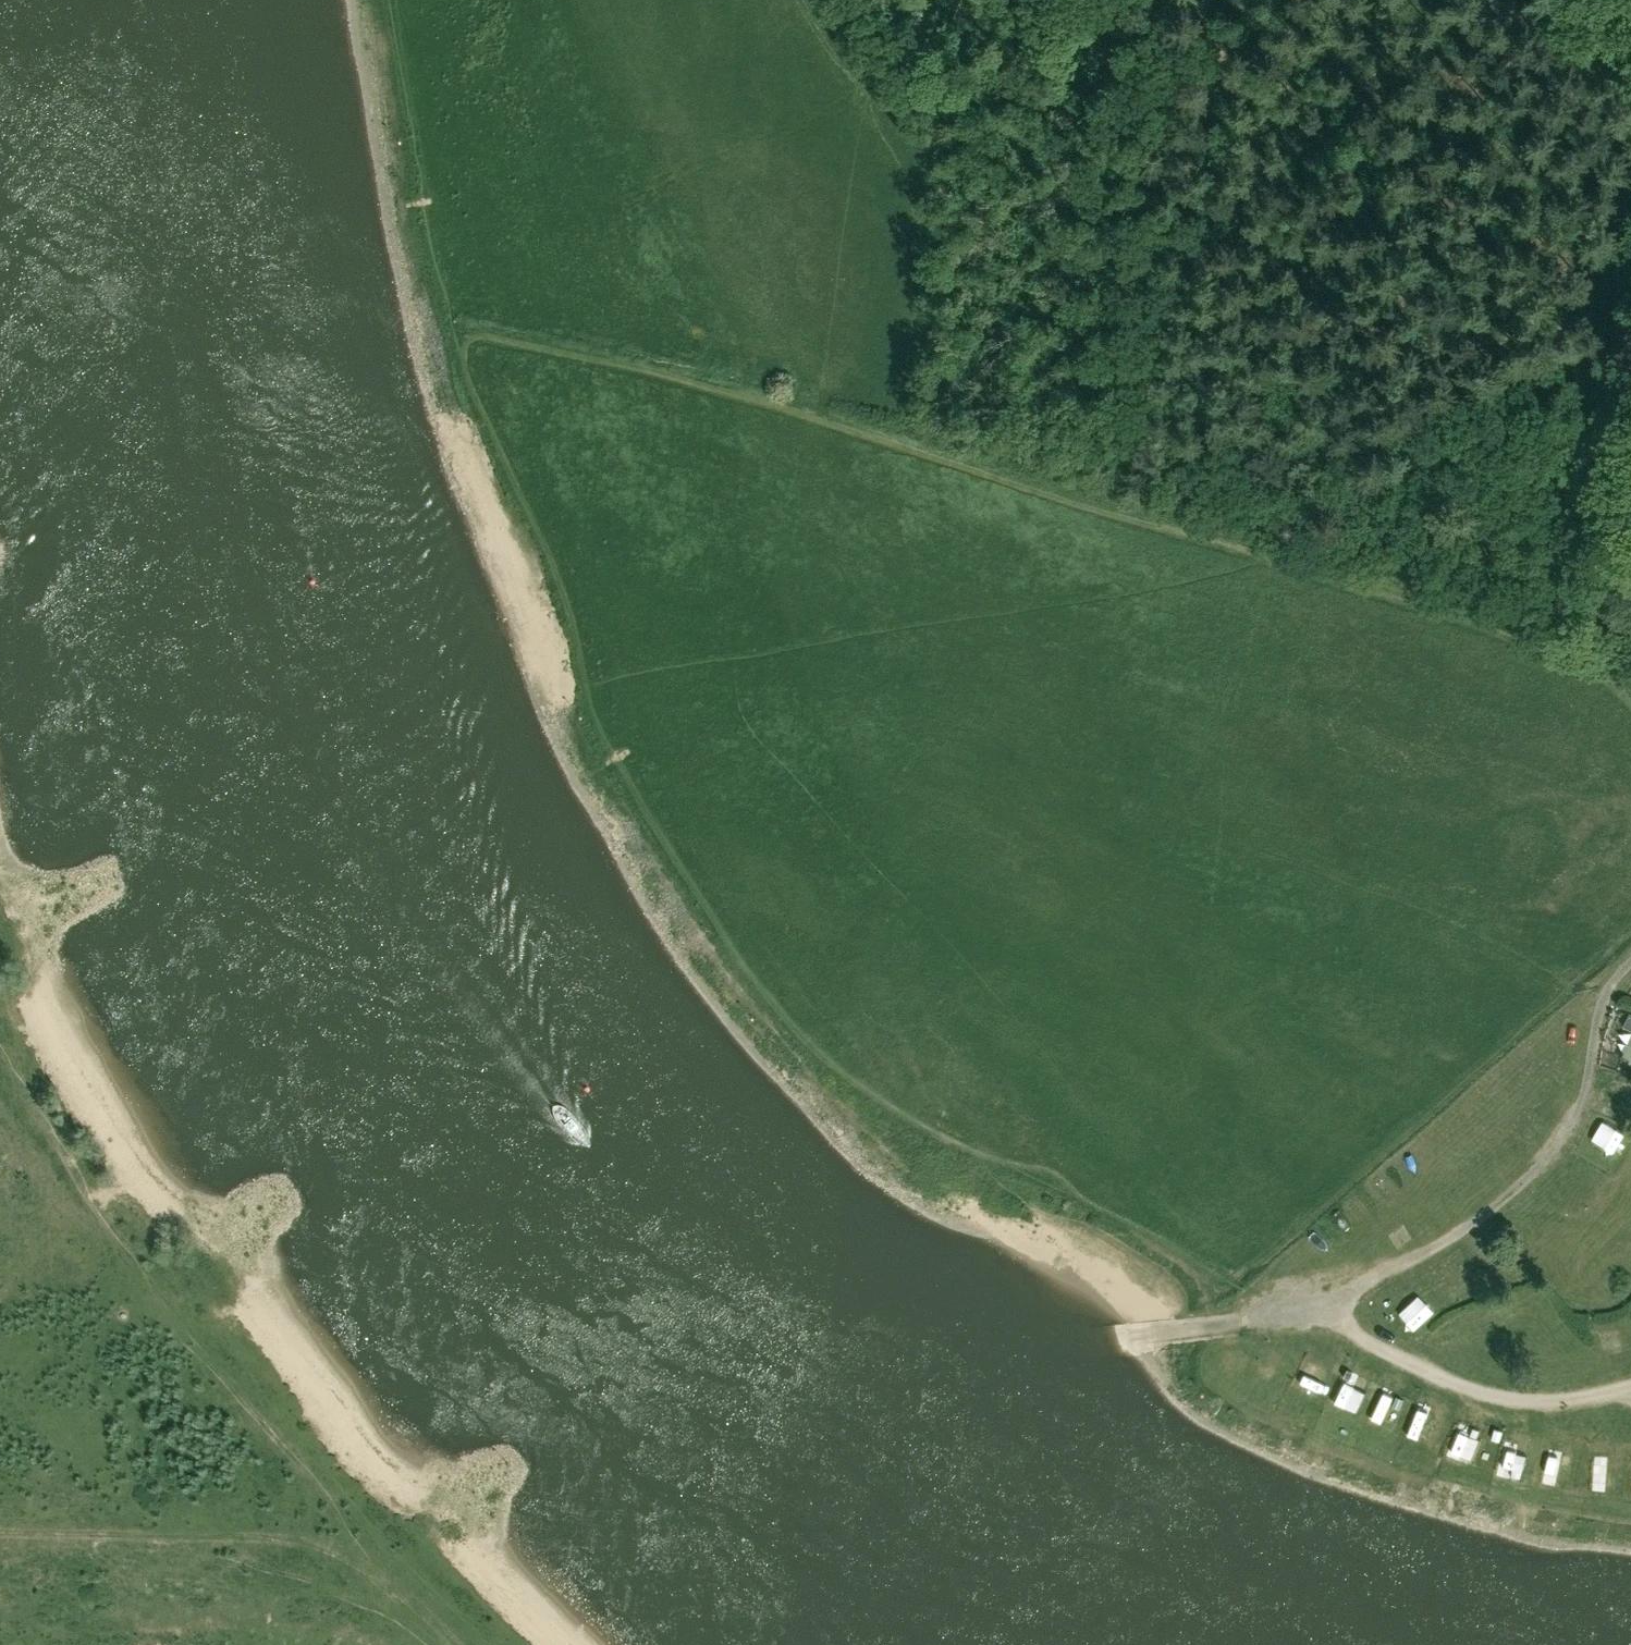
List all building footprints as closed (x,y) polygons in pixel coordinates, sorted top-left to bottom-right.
[(1617,1024),(1630,1030),(1630,1011),(1624,1008),(1617,1024)] [(1624,1329),(1612,1330),(1615,1351),(1627,1350),(1624,1329)] [(1355,1398),(1363,1376),(1339,1367),(1330,1389),(1355,1398)] [(1383,1415),(1391,1396),(1369,1388),(1362,1407),(1383,1415)] [(1427,1424),(1436,1405),(1413,1394),(1403,1413),(1427,1424)] [(1454,1407),(1443,1435),(1467,1445),(1478,1417),(1454,1407)] [(1516,1456),(1518,1429),(1494,1427),(1492,1454),(1516,1456)] [(1554,1466),(1557,1440),(1543,1438),(1540,1464),(1554,1466)]
